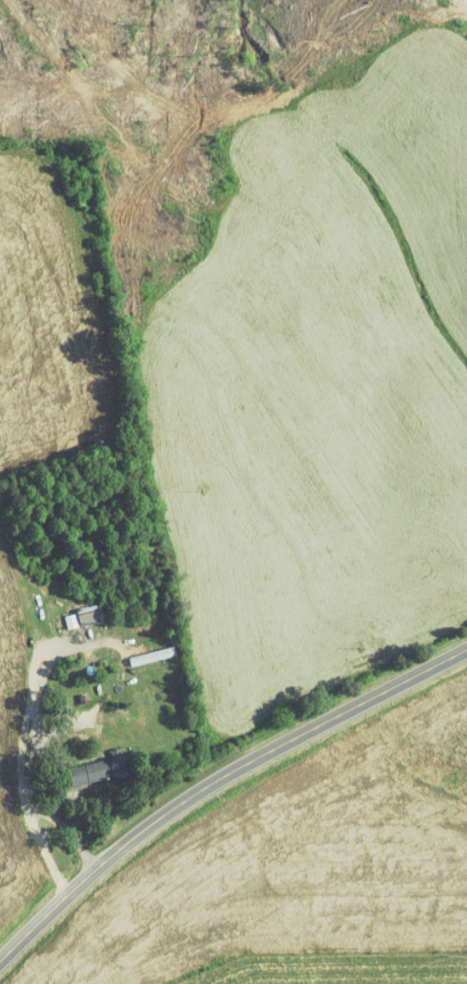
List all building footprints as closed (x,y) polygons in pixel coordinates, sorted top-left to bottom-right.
[(99,620),(95,604),(60,613),(64,629),(99,620)] [(63,769),(68,787),(117,774),(112,756),(63,769)]
